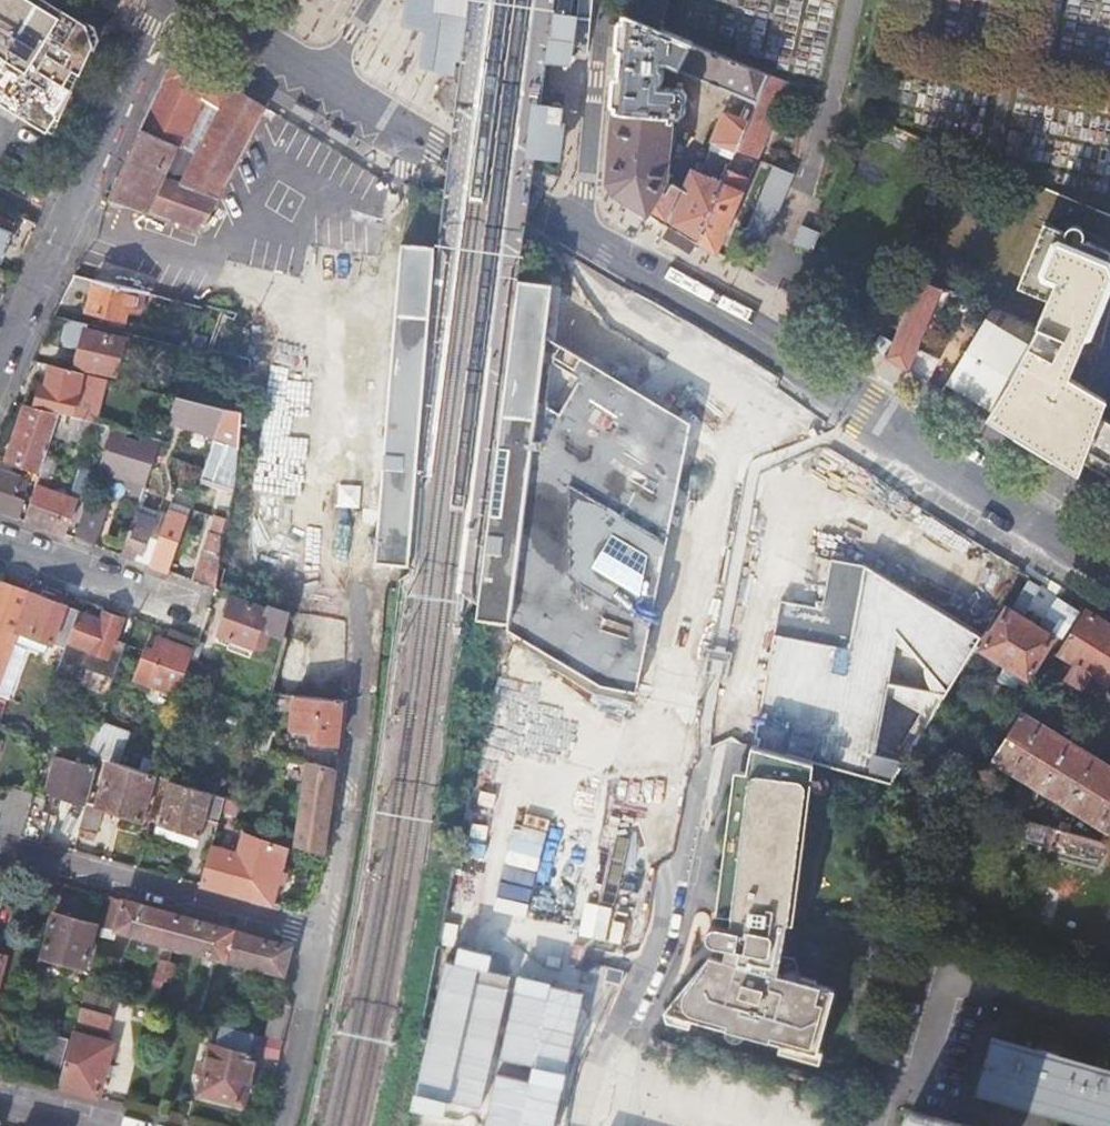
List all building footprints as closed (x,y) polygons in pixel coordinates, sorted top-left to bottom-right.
[(6,58),(0,67),(0,102),(55,135),(98,40),(88,26),(46,0),(0,0),(0,54),(6,58)] [(452,78),(454,66),(463,0),(405,0),(398,27),(422,33),(419,57),(417,70),(445,76),(452,78)] [(663,33),(670,0),(635,0),(633,21),(663,33)] [(563,7),(550,5),(547,29),(544,28),(540,56),(568,58),(574,8),(563,7)] [(660,220),(669,225),(695,241),(732,152),(746,119),(764,75),(663,33),(633,21),(623,17),(608,180),(614,192),(660,220)] [(767,128),(785,84),(764,75),(746,119),(767,128)] [(204,101),(222,111),(234,88),(216,77),(204,101)] [(268,109),(234,88),(222,111),(183,185),(163,177),(179,147),(139,128),(109,201),(203,232),(246,151),(268,109)] [(553,98),(535,96),(535,103),(529,151),(557,155),(563,115),(559,114),(560,99),(553,98)] [(754,160),(767,128),(746,119),(732,152),(754,160)] [(716,254),(754,160),(732,152),(695,241),(716,254)] [(773,163),(743,237),(765,247),(796,173),(773,163)] [(820,231),(801,223),(793,243),(812,251),(820,231)] [(1038,232),(1106,260),(1109,252),(1080,240),(1073,228),(1062,233),(1041,224),(1038,232)] [(689,251),(695,241),(669,225),(663,234),(689,251)] [(0,226),(0,262),(1,263),(13,232),(3,228),(0,226)] [(1104,401),(1096,396),(1065,377),(1109,269),(1109,261),(1106,260),(1038,232),(1015,287),(1044,300),(1033,326),(1035,327),(1020,356),(1008,380),(985,419),(1061,466),(1077,476),(1081,464),(1098,419),(1104,401)] [(415,562),(439,243),(406,240),(381,560),(415,562)] [(918,274),(886,355),(924,378),(932,365),(913,353),(941,284),(918,274)] [(550,333),(556,281),(524,277),(480,614),(513,618),(512,625),(605,681),(642,690),(694,419),(550,333)] [(146,292),(96,280),(89,311),(108,316),(106,324),(125,328),(130,310),(141,312),(146,292)] [(1035,327),(1033,326),(991,308),(941,392),(985,419),(1008,380),(1020,356),(1035,327)] [(89,325),(72,321),(67,325),(65,337),(67,345),(82,348),(78,365),(115,376),(125,340),(87,330),(89,325)] [(209,336),(188,332),(185,347),(206,352),(209,336)] [(37,407),(60,413),(74,417),(96,422),(106,379),(52,366),(47,387),(42,386),(37,407)] [(177,396),(168,422),(217,433),(226,407),(177,396)] [(42,472),(47,456),(54,434),(60,413),(37,407),(26,405),(9,460),(42,472)] [(217,433),(202,478),(214,482),(221,463),(238,470),(238,468),(242,410),(226,407),(217,433)] [(60,413),(54,434),(105,448),(111,429),(112,426),(96,422),(74,417),(60,413)] [(1098,419),(1081,464),(1108,480),(1109,477),(1109,426),(1098,419)] [(129,503),(139,506),(162,439),(149,436),(146,447),(126,441),(127,434),(111,429),(105,448),(97,472),(134,484),(129,503)] [(26,521),(65,535),(76,499),(46,488),(57,460),(47,456),(42,472),(26,521)] [(75,493),(89,498),(97,474),(83,469),(75,493)] [(20,519),(27,500),(30,482),(0,471),(0,511),(20,519)] [(87,504),(76,538),(97,546),(107,510),(87,504)] [(136,560),(153,566),(158,551),(156,550),(168,514),(139,506),(136,516),(156,523),(145,555),(138,553),(136,560)] [(153,566),(170,572),(188,518),(168,514),(156,550),(158,551),(153,566)] [(122,555),(136,560),(138,553),(145,555),(156,523),(136,516),(122,555)] [(195,581),(218,589),(221,539),(226,520),(215,516),(195,581)] [(779,632),(757,747),(890,782),(906,756),(880,751),(892,680),(945,690),(981,630),(869,563),(852,645),(779,632)] [(12,686),(1,682),(14,643),(46,654),(50,642),(67,648),(80,611),(0,582),(0,722),(12,686)] [(292,616),(270,608),(269,611),(235,600),(219,648),(253,660),(263,631),(286,638),(292,616)] [(271,606),(270,608),(292,616),(293,615),(292,613),(271,606)] [(1035,689),(1057,702),(1061,696),(1073,703),(1091,673),(1109,684),(1109,683),(1109,625),(1084,609),(1035,689)] [(67,648),(58,673),(81,681),(86,666),(115,676),(127,642),(119,639),(125,620),(105,613),(102,619),(80,611),(67,648)] [(976,646),(966,663),(990,678),(991,676),(1015,690),(1025,675),(1028,677),(1051,638),(1006,611),(983,650),(976,646)] [(137,678),(182,693),(186,681),(192,660),(196,650),(161,638),(155,653),(146,650),(137,678)] [(219,672),(192,660),(186,681),(212,690),(219,672)] [(1109,831),(1109,735),(1057,702),(1035,689),(992,757),(1109,831)] [(313,742),(338,744),(343,700),(303,697),(295,696),(293,712),(300,713),(299,730),(314,731),(313,742)] [(110,760),(121,764),(133,732),(100,720),(89,753),(100,757),(110,760)] [(36,735),(44,738),(48,725),(40,723),(36,735)] [(256,747),(267,751),(271,734),(260,731),(256,747)] [(77,809),(86,812),(89,802),(100,757),(89,753),(61,743),(47,794),(78,802),(77,809)] [(752,772),(757,747),(752,746),(747,772),(752,772)] [(752,772),(747,772),(736,770),(717,913),(725,914),(734,915),(731,928),(716,926),(711,929),(708,934),(709,939),(713,942),(716,945),(729,946),(728,953),(727,958),(711,956),(666,1012),(728,1029),(818,1053),(835,989),(778,974),(783,940),(785,923),(792,924),(811,791),(814,763),(810,761),(757,747),(752,772)] [(86,812),(82,828),(98,832),(104,807),(144,820),(156,775),(121,764),(110,760),(99,805),(89,802),(86,812)] [(297,845),(322,853),(324,854),(336,770),(309,762),(297,845)] [(206,819),(219,823),(225,798),(163,777),(151,821),(201,837),(206,819)] [(23,835),(34,793),(9,787),(6,799),(0,797),(0,811),(3,812),(0,822),(0,830),(23,835)] [(24,836),(43,841),(51,812),(31,807),(24,836)] [(1022,840),(1025,833),(1043,838),(1052,840),(1049,854),(1100,867),(1109,850),(1109,843),(1005,814),(1001,827),(1019,831),(1017,839),(1022,840)] [(1022,840),(1041,845),(1043,838),(1025,833),(1022,840)] [(203,885),(272,904),(286,850),(245,834),(240,853),(213,846),(203,885)] [(1040,851),(1041,845),(1022,840),(1021,846),(1040,851)] [(182,915),(110,896),(102,926),(174,945),(182,915)] [(585,933),(610,935),(611,904),(587,903),(585,933)] [(98,924),(55,913),(43,955),(86,967),(98,924)] [(234,930),(182,915),(174,945),(172,952),(179,954),(182,948),(225,960),(234,930)] [(293,946),(234,930),(225,960),(283,976),(271,1039),(261,1036),(256,1053),(257,1053),(280,1060),(292,1008),(282,990),(293,946)] [(446,957),(416,1108),(508,1125),(559,1125),(587,985),(493,967),(496,949),(462,943),(458,959),(446,957)] [(164,982),(169,962),(160,960),(155,979),(164,982)] [(178,964),(169,962),(164,982),(173,985),(178,964)] [(114,1014),(80,1005),(76,1023),(110,1032),(114,1014)] [(217,1043),(214,1042),(200,1092),(243,1103),(257,1053),(256,1053),(261,1036),(222,1026),(217,1043)] [(73,1031),(58,1085),(99,1096),(114,1042),(73,1031)] [(68,1040),(52,1035),(44,1068),(60,1072),(68,1040)] [(990,1037),(989,1040),(995,1041),(982,1086),(1109,1122),(1109,1071),(1057,1056),(1060,1046),(1042,1041),(1038,1051),(990,1037)] [(912,1110),(908,1125),(970,1125),(912,1110)]
